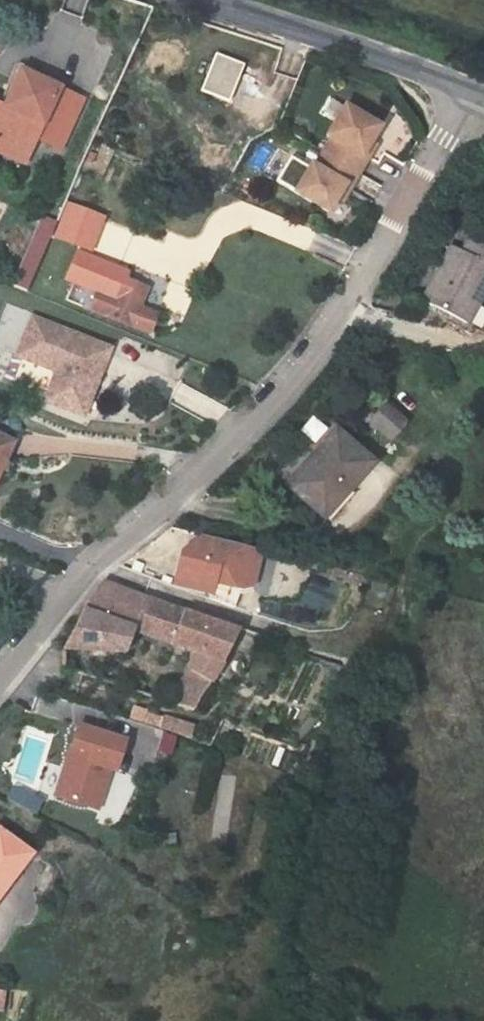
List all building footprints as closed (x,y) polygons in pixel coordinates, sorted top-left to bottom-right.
[(243,64),(215,53),(200,90),(228,102),(243,64)] [(82,103),(22,76),(25,68),(18,65),(12,78),(18,81),(6,107),(0,104),(0,155),(20,164),(31,140),(59,153),(82,103)] [(318,152),(355,174),(363,159),(358,155),(367,141),(376,126),(340,105),(322,136),(326,139),(318,152)] [(347,188),(355,174),(318,152),(311,166),(307,164),(291,194),(325,213),(333,200),(341,185),(347,188)] [(104,217),(67,204),(53,234),(92,249),(104,217)] [(469,321),(483,293),(483,240),(474,235),(465,249),(452,242),(424,295),(469,321)] [(126,272),(78,252),(66,281),(96,293),(88,313),(147,335),(155,318),(137,311),(145,292),(122,282),(126,272)] [(44,403),(84,417),(109,348),(30,319),(15,359),(55,373),(44,403)] [(401,397),(388,410),(407,428),(419,414),(401,397)] [(311,417),(301,432),(316,441),(325,427),(311,417)] [(337,434),(281,487),(315,522),(372,467),(337,434)] [(13,446),(0,441),(0,476),(13,446)] [(242,588),(252,552),(194,537),(188,541),(184,555),(173,552),(164,585),(202,594),(205,583),(231,589),(242,588)] [(155,712),(190,722),(242,634),(97,582),(53,649),(128,678),(142,650),(179,664),(155,712)] [(152,754),(168,758),(174,737),(187,741),(192,724),(163,716),(152,754)] [(213,725),(207,742),(224,746),(229,728),(213,725)] [(53,795),(72,802),(79,782),(98,788),(105,769),(113,770),(121,741),(73,728),(53,795)] [(98,788),(79,782),(72,802),(92,807),(98,788)] [(1,885),(23,857),(0,839),(0,884),(1,885)]
